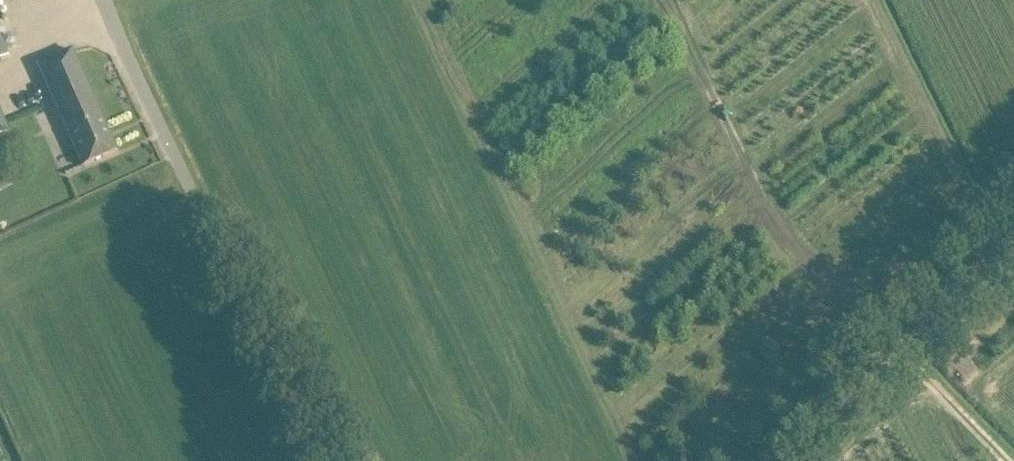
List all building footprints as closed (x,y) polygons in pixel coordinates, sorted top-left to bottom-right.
[(9,58),(0,37),(0,62),(9,58)] [(37,66),(83,168),(117,153),(72,51),(54,59),(37,66)] [(9,135),(0,115),(0,139),(9,135)] [(8,186),(0,170),(0,190),(8,186)]
